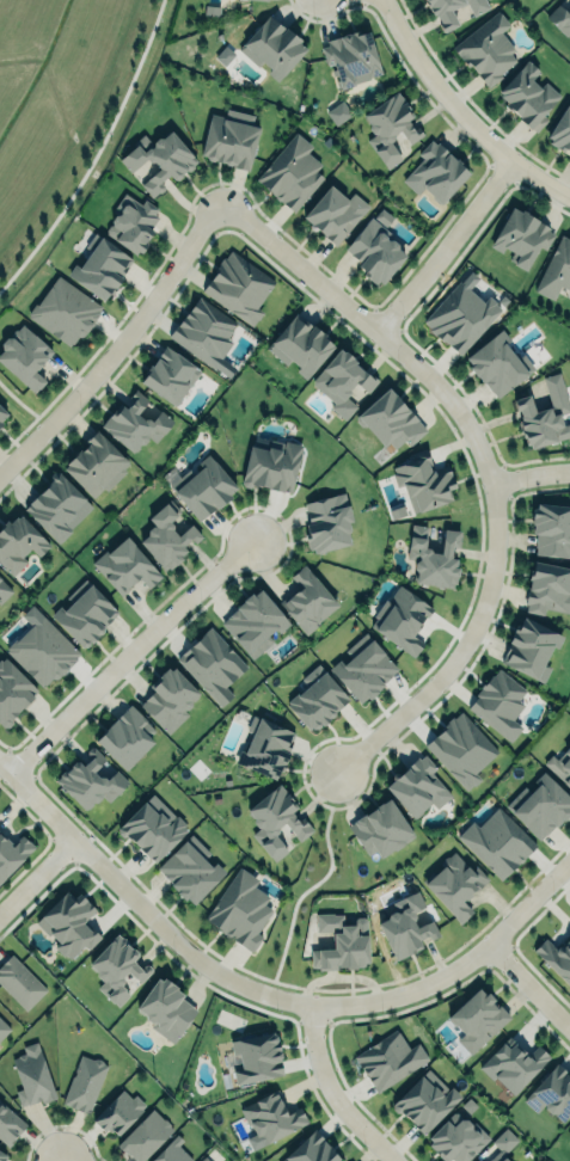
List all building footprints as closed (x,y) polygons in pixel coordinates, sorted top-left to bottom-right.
[(427,4),(425,0),(485,0),(489,7),(473,16),(466,2),(451,11),(458,25),(443,33),(437,24),(440,23),(437,18),(436,18),(435,16),(433,16),(429,8),(428,8),(425,5),(427,4)] [(566,37),(569,32),(569,6),(565,11),(558,4),(545,17),(566,37)] [(514,49),(501,32),(509,25),(497,10),(452,47),(462,60),(462,61),(467,67),(468,66),(471,67),(485,85),(486,85),(488,87),(502,76),(499,74),(515,60),(510,53),(514,49)] [(237,50),(268,14),(283,29),(286,27),(301,41),(299,42),(306,49),(277,81),(266,73),(270,69),(262,62),(257,67),(237,50)] [(318,44),(325,42),(324,36),(355,25),(356,29),(364,23),(382,70),(335,88),(318,44)] [(527,60),(539,69),(529,80),(539,88),(545,81),(562,96),(543,116),(547,119),(537,131),(532,128),(529,130),(519,119),(520,118),(513,111),(511,113),(503,106),(507,103),(498,96),(501,94),(497,92),(527,60)] [(386,169),(402,159),(389,139),(400,131),(408,144),(424,134),(415,121),(417,120),(398,90),(361,114),(374,135),(367,139),(386,169)] [(335,125),(352,114),(342,100),(325,111),(335,125)] [(569,152),(569,104),(565,101),(546,140),(569,152)] [(227,108),(223,117),(210,112),(201,155),(206,156),(208,161),(213,162),(215,160),(215,161),(223,164),(223,162),(226,166),(231,166),(233,166),(232,167),(249,171),(257,135),(258,135),(261,128),(251,127),(255,115),(227,108)] [(118,159),(134,146),(131,142),(143,133),(153,145),(153,142),(158,137),(163,139),(171,131),(197,161),(194,165),(192,168),(190,171),(185,171),(182,173),(182,177),(178,180),(173,180),(168,176),(166,178),(166,177),(160,182),(164,185),(164,189),(160,192),(158,191),(152,196),(141,184),(159,168),(153,161),(153,162),(148,162),(146,159),(130,173),(118,159)] [(295,133),(256,179),(269,192),(287,209),(293,213),(323,177),(315,171),(321,165),(307,152),(312,147),(295,133)] [(422,158),(402,180),(417,194),(423,188),(440,204),(469,172),(432,138),(417,154),(422,158)] [(347,199),(329,184),(301,217),(335,246),(369,206),(353,192),(347,199)] [(141,204),(126,194),(102,231),(136,253),(163,210),(144,199),(141,204)] [(511,208),(490,246),(502,253),(504,248),(513,253),(509,259),(515,263),(514,264),(526,271),(539,247),(545,251),(554,234),(548,231),(550,228),(525,214),(526,213),(522,210),(521,213),(511,208)] [(369,216),(343,250),(360,263),(357,266),(363,272),(361,276),(375,287),(378,283),(381,285),(405,256),(397,250),(397,245),(391,240),(387,241),(386,239),(386,236),(381,233),(379,233),(382,227),(369,216)] [(103,301),(67,276),(74,264),(80,268),(91,252),(85,247),(94,232),(133,259),(123,274),(124,275),(112,294),(110,294),(103,301)] [(562,235),(569,239),(569,291),(560,285),(553,300),(533,290),(562,235)] [(201,290),(253,327),(263,312),(256,308),(274,281),(229,249),(201,290)] [(68,345),(29,318),(30,315),(27,314),(35,303),(37,306),(59,275),(102,306),(98,312),(99,313),(86,333),(85,333),(84,334),(81,337),(78,337),(73,344),(71,343),(68,345)] [(459,281),(483,302),(488,296),(496,302),(495,303),(502,309),(460,355),(454,351),(447,344),(447,346),(443,345),(429,331),(430,328),(422,321),(459,281)] [(167,337),(197,294),(237,321),(231,330),(233,331),(227,339),(232,343),(214,369),(167,337)] [(306,380),(335,348),(324,338),(326,336),(321,332),(320,332),(313,326),(311,326),(296,313),(266,348),(287,366),(290,361),(299,368),(296,371),(306,380)] [(35,371),(52,351),(21,322),(0,345),(3,348),(0,351),(0,362),(33,393),(45,380),(35,371)] [(464,358),(501,328),(510,340),(504,345),(516,360),(522,355),(533,368),(497,398),(484,382),(482,383),(477,377),(474,379),(467,369),(471,367),(464,358)] [(165,346),(201,371),(174,407),(140,382),(141,379),(145,375),(145,374),(147,370),(151,367),(152,367),(153,366),(158,358),(157,358),(165,346)] [(378,379),(367,392),(355,382),(347,392),(349,393),(345,398),(355,406),(345,418),(331,406),(335,403),(314,386),(313,380),(323,368),(324,369),(341,350),(344,352),(345,351),(354,358),(353,360),(357,363),(356,364),(369,375),(370,374),(378,379)] [(557,442),(556,441),(569,436),(569,425),(566,424),(563,425),(559,413),(569,411),(566,401),(568,401),(559,371),(543,377),(551,406),(534,412),(529,394),(513,400),(515,407),(516,412),(519,411),(521,417),(520,417),(521,420),(519,422),(520,428),(521,430),(525,440),(527,447),(529,446),(531,450),(557,442)] [(392,451),(403,440),(409,446),(427,428),(385,387),(356,417),(392,451)] [(134,453),(147,436),(156,443),(172,421),(147,401),(148,399),(136,389),(123,406),(118,402),(100,427),(134,453)] [(0,407),(0,423),(8,415),(0,407)] [(130,465),(98,431),(61,466),(93,500),(130,465)] [(250,446),(268,450),(269,447),(282,450),(286,441),(302,444),(290,492),(283,491),(283,492),(276,492),(268,489),(261,487),(253,485),(250,487),(244,487),(240,483),(250,446)] [(393,467),(411,461),(407,454),(424,448),(433,469),(447,466),(455,487),(448,491),(452,500),(412,515),(402,485),(396,487),(392,474),(394,473),(393,467)] [(206,453),(178,479),(174,474),(165,483),(201,521),(237,487),(206,453)] [(26,509),(30,505),(29,504),(51,483),(50,478),(51,473),(55,472),(59,472),(92,508),(69,530),(71,532),(59,543),(26,509)] [(304,502),(320,496),(344,491),(347,503),(348,502),(353,518),(348,520),(350,527),(347,530),(350,541),(314,551),(313,546),(308,547),(304,532),(308,530),(305,522),(308,521),(304,502)] [(537,496),(569,499),(569,559),(531,554),(533,533),(529,533),(531,516),(532,503),(535,504),(537,496)] [(178,538),(173,530),(173,527),(170,522),(177,516),(176,516),(180,511),(170,500),(148,520),(153,526),(148,532),(148,535),(145,534),(141,539),(140,543),(164,571),(167,567),(168,570),(176,564),(176,565),(183,560),(180,558),(188,551),(183,546),(192,539),(195,542),(201,538),(191,526),(178,538)] [(13,576),(27,561),(23,557),(31,548),(38,557),(50,545),(20,516),(18,518),(17,516),(10,523),(6,520),(0,527),(0,529),(1,530),(0,532),(0,563),(13,576)] [(451,584),(452,579),(454,580),(455,572),(456,564),(453,564),(455,555),(448,554),(449,554),(449,551),(451,543),(458,543),(459,535),(458,535),(459,528),(442,526),(440,551),(429,549),(429,548),(428,545),(423,545),(424,535),(409,533),(405,557),(415,558),(413,559),(412,565),(413,567),(412,577),(415,577),(415,579),(451,584)] [(92,563),(105,551),(109,554),(127,538),(163,577),(148,589),(140,578),(121,596),(92,563)] [(533,557),(569,565),(569,585),(569,590),(569,611),(544,606),(541,612),(525,608),(526,602),(522,601),(528,576),(526,576),(528,565),(531,566),(533,557)] [(288,575),(305,560),(338,602),(318,619),(321,621),(306,633),(280,600),(296,585),(288,575)] [(0,578),(0,601),(11,589),(0,578)] [(63,610),(72,602),(67,597),(86,579),(117,613),(112,618),(112,619),(108,625),(105,627),(104,628),(104,629),(103,629),(103,633),(100,635),(97,635),(98,638),(96,643),(92,645),(90,643),(90,646),(86,649),(81,649),(50,616),(60,606),(63,610)] [(412,658),(368,624),(374,615),(372,614),(384,597),(387,600),(398,584),(430,607),(425,613),(423,612),(416,622),(418,625),(412,632),(425,641),(412,658)] [(251,588),(241,596),(243,597),(234,603),(237,606),(226,614),(227,615),(220,621),(251,658),(274,639),(268,632),(275,626),(278,631),(290,621),(259,585),(253,591),(251,588)] [(80,653),(43,614),(6,650),(43,688),(51,680),(59,678),(78,661),(75,658),(80,653)] [(563,636),(521,616),(500,662),(544,682),(551,667),(544,663),(552,646),(557,648),(563,636)] [(247,666),(209,627),(175,659),(220,706),(233,694),(225,687),(247,666)] [(329,666),(360,700),(382,681),(381,680),(397,666),(367,631),(345,649),(350,655),(343,662),(339,657),(329,666)] [(4,727),(0,724),(0,659),(1,661),(5,658),(36,689),(31,695),(33,699),(32,699),(32,700),(25,708),(24,708),(23,710),(23,708),(17,713),(18,714),(12,720),(12,724),(8,727),(4,727)] [(301,676),(318,662),(324,669),(325,669),(349,696),(333,710),(335,712),(323,723),(320,720),(320,723),(318,725),(314,725),(313,726),(312,724),(308,727),(287,702),(288,701),(287,699),(296,690),(298,692),(307,683),(301,676)] [(167,732),(202,696),(169,664),(149,686),(153,690),(139,706),(167,732)] [(497,666),(523,689),(523,692),(519,698),(525,702),(513,718),(522,725),(509,742),(465,707),(472,699),(476,694),(472,693),(478,686),(478,684),(482,680),(483,681),(485,678),(492,674),(497,666)] [(94,737),(124,706),(125,707),(129,704),(155,729),(149,733),(154,738),(125,767),(94,737)] [(460,710),(497,749),(473,770),(479,778),(466,790),(423,743),(451,714),(453,715),(460,710)] [(234,758),(240,748),(244,749),(252,731),(246,729),(252,713),(258,715),(259,714),(295,730),(288,750),(289,750),(287,757),(282,768),(278,767),(275,776),(234,758)] [(563,749),(569,741),(569,787),(543,761),(550,752),(556,757),(563,750),(563,749)] [(55,778),(59,774),(60,772),(62,768),(65,768),(71,763),(71,762),(73,758),(78,758),(82,762),(90,755),(86,751),(87,748),(90,745),(93,745),(104,756),(92,768),(98,775),(99,774),(103,773),(106,776),(116,767),(129,780),(108,800),(100,792),(100,794),(97,799),(92,799),(91,803),(87,806),(82,806),(55,778)] [(384,784),(416,755),(418,757),(423,752),(435,767),(430,772),(449,793),(436,805),(429,798),(421,806),(419,811),(415,816),(411,815),(384,784)] [(114,769),(105,760),(95,769),(104,779),(114,769)] [(569,810),(569,806),(569,794),(541,766),(526,782),(523,780),(501,803),(539,841),(569,810)] [(246,806),(280,780),(289,793),(287,796),(292,801),(294,800),(298,805),(296,806),(295,805),(290,809),(298,818),(304,813),(314,828),(299,838),(284,819),(277,824),(278,829),(275,831),(289,849),(275,861),(252,833),(261,825),(257,825),(253,819),(253,816),(251,816),(247,811),(250,810),(246,806)] [(188,828),(184,824),(186,822),(177,812),(176,813),(152,791),(117,825),(117,830),(121,835),(127,834),(154,861),(188,828)] [(387,796),(380,800),(379,799),(350,818),(351,821),(347,824),(367,854),(374,849),(379,856),(391,848),(393,848),(402,842),(402,841),(404,841),(412,835),(412,833),(387,796)] [(471,819),(477,824),(496,806),(534,843),(501,878),(455,835),(471,819)] [(24,856),(23,855),(33,844),(29,838),(27,840),(22,833),(17,836),(18,837),(11,843),(10,842),(11,840),(5,834),(4,836),(0,833),(0,879),(24,856)] [(155,869),(192,905),(225,871),(215,862),(215,861),(188,835),(155,869)] [(460,923),(473,911),(463,901),(488,879),(475,865),(470,869),(455,852),(422,882),(460,923)] [(203,916),(239,865),(259,878),(255,885),(269,895),(263,902),(272,908),(257,930),(263,934),(252,950),(232,936),(228,936),(225,934),(223,930),(203,916)] [(100,935),(85,917),(96,908),(92,903),(82,892),(79,890),(73,896),(66,887),(41,913),(41,914),(35,920),(48,934),(50,932),(57,939),(53,944),(63,954),(66,952),(69,957),(84,942),(88,947),(100,935)] [(416,889),(424,904),(413,909),(415,913),(412,919),(415,924),(431,919),(439,934),(430,936),(428,932),(418,936),(422,944),(396,958),(376,921),(386,916),(387,911),(393,909),(391,901),(403,896),(402,893),(410,891),(412,891),(416,889)] [(363,916),(356,916),(353,919),(353,922),(343,922),(342,913),(332,913),(332,911),(317,913),(317,930),(330,929),(331,938),(332,938),(332,946),(318,946),(318,948),(311,948),(312,965),(319,965),(319,969),(336,968),(336,964),(344,964),(344,966),(355,966),(355,964),(362,964),(362,960),(367,959),(366,919),(363,916)] [(116,930),(122,935),(123,935),(127,939),(127,942),(130,945),(133,945),(136,948),(136,953),(131,958),(141,966),(143,963),(148,963),(151,966),(151,970),(140,982),(127,969),(122,973),(123,975),(122,979),(119,982),(130,991),(117,1006),(96,987),(104,978),(100,978),(96,973),(96,969),(93,969),(90,966),(90,963),(87,960),(116,930)] [(564,939),(569,933),(569,985),(532,948),(544,936),(554,946),(556,945),(557,944),(559,942),(562,944),(565,940),(564,939)] [(11,954),(0,965),(0,985),(26,1010),(46,989),(11,954)] [(163,975),(177,984),(176,987),(183,991),(179,996),(197,1008),(173,1042),(151,1025),(154,1019),(151,1019),(145,1016),(145,1013),(141,1013),(137,1009),(137,1007),(135,1006),(157,975),(161,977),(163,975)] [(456,1040),(471,1055),(509,1015),(478,985),(446,1018),(462,1033),(456,1040)] [(10,1028),(0,1018),(0,1039),(10,1028)] [(353,1055),(396,1026),(409,1046),(416,1042),(427,1057),(376,1091),(353,1055)] [(229,1039),(235,1037),(272,1030),(276,1032),(277,1039),(278,1039),(280,1043),(281,1049),(282,1052),(280,1056),(281,1058),(280,1058),(282,1063),(283,1073),(234,1082),(233,1068),(241,1067),(239,1051),(232,1052),(229,1039)] [(547,1055),(511,1092),(495,1075),(491,1079),(478,1065),(491,1051),(490,1051),(502,1039),(508,1033),(511,1037),(515,1040),(514,1043),(517,1048),(520,1045),(525,1050),(523,1051),(527,1055),(537,1044),(547,1055)] [(36,1040),(55,1095),(42,1100),(41,1096),(20,1104),(16,1089),(22,1087),(11,1057),(17,1056),(18,1054),(24,1051),(22,1045),(36,1040)] [(80,1054),(74,1069),(75,1069),(73,1074),(72,1074),(61,1101),(73,1105),(73,1106),(87,1112),(106,1063),(103,1062),(100,1058),(98,1057),(94,1057),(92,1058),(80,1054)] [(564,1070),(569,1075),(569,1110),(562,1119),(553,1112),(550,1112),(544,1106),(544,1104),(537,1112),(521,1099),(556,1059),(565,1069),(564,1070)] [(461,1094),(422,1134),(400,1112),(394,1112),(391,1108),(390,1101),(427,1065),(447,1085),(449,1083),(461,1094)] [(299,1102),(307,1119),(286,1130),(286,1131),(261,1143),(250,1123),(249,1124),(239,1106),(256,1099),(255,1098),(276,1087),(287,1108),(299,1102)] [(103,1128),(92,1117),(122,1088),(131,1096),(135,1093),(145,1104),(141,1107),(142,1108),(117,1132),(112,1128),(110,1130),(106,1125),(103,1128)] [(489,1136),(467,1114),(478,1104),(468,1094),(427,1135),(430,1138),(427,1141),(445,1160),(451,1155),(456,1160),(463,1160),(489,1136)] [(9,1146),(27,1123),(0,1102),(0,1139),(9,1146)] [(151,1108),(117,1144),(134,1160),(142,1160),(173,1128),(151,1108)] [(503,1154),(519,1138),(504,1124),(489,1140),(498,1148),(485,1160),(509,1160),(503,1154)] [(343,1160),(313,1129),(280,1160),(343,1160)] [(192,1157),(178,1143),(183,1138),(177,1132),(148,1160),(189,1160),(192,1157)]
